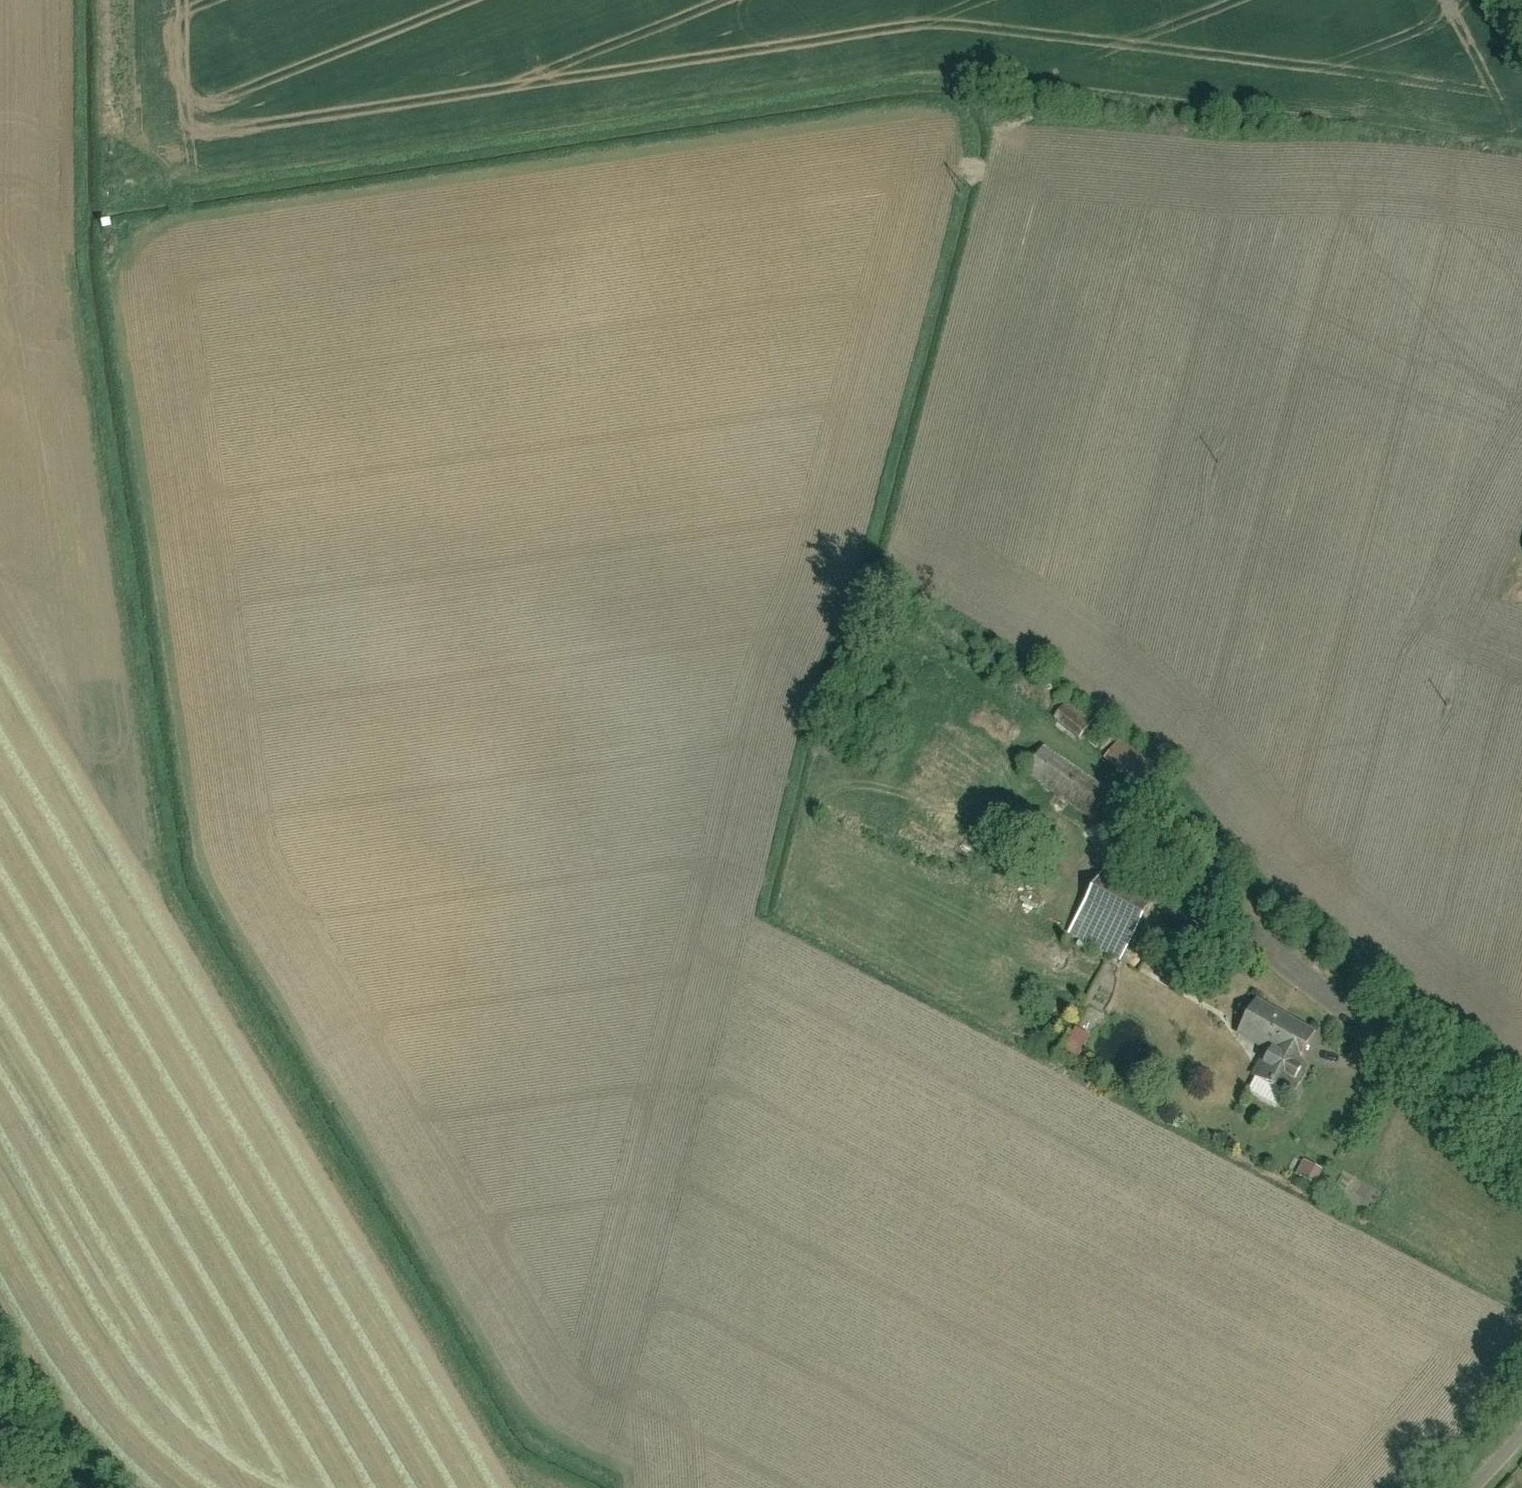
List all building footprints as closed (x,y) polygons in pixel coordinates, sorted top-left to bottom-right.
[(1065,701),(1052,724),(1081,741),(1094,718),(1065,701)] [(1161,780),(1127,749),(1126,751),(1119,744),(1106,758),(1147,796),(1161,780)] [(1114,791),(1047,746),(1028,773),(1095,818),(1114,791)] [(1156,896),(1108,870),(1073,935),(1121,961),(1156,896)] [(1318,1032),(1261,998),(1240,1034),(1269,1051),(1256,1073),(1284,1090),(1290,1079),(1297,1084),(1306,1068),(1299,1064),(1318,1032)] [(1094,1036),(1080,1028),(1067,1053),(1081,1061),(1094,1036)]
